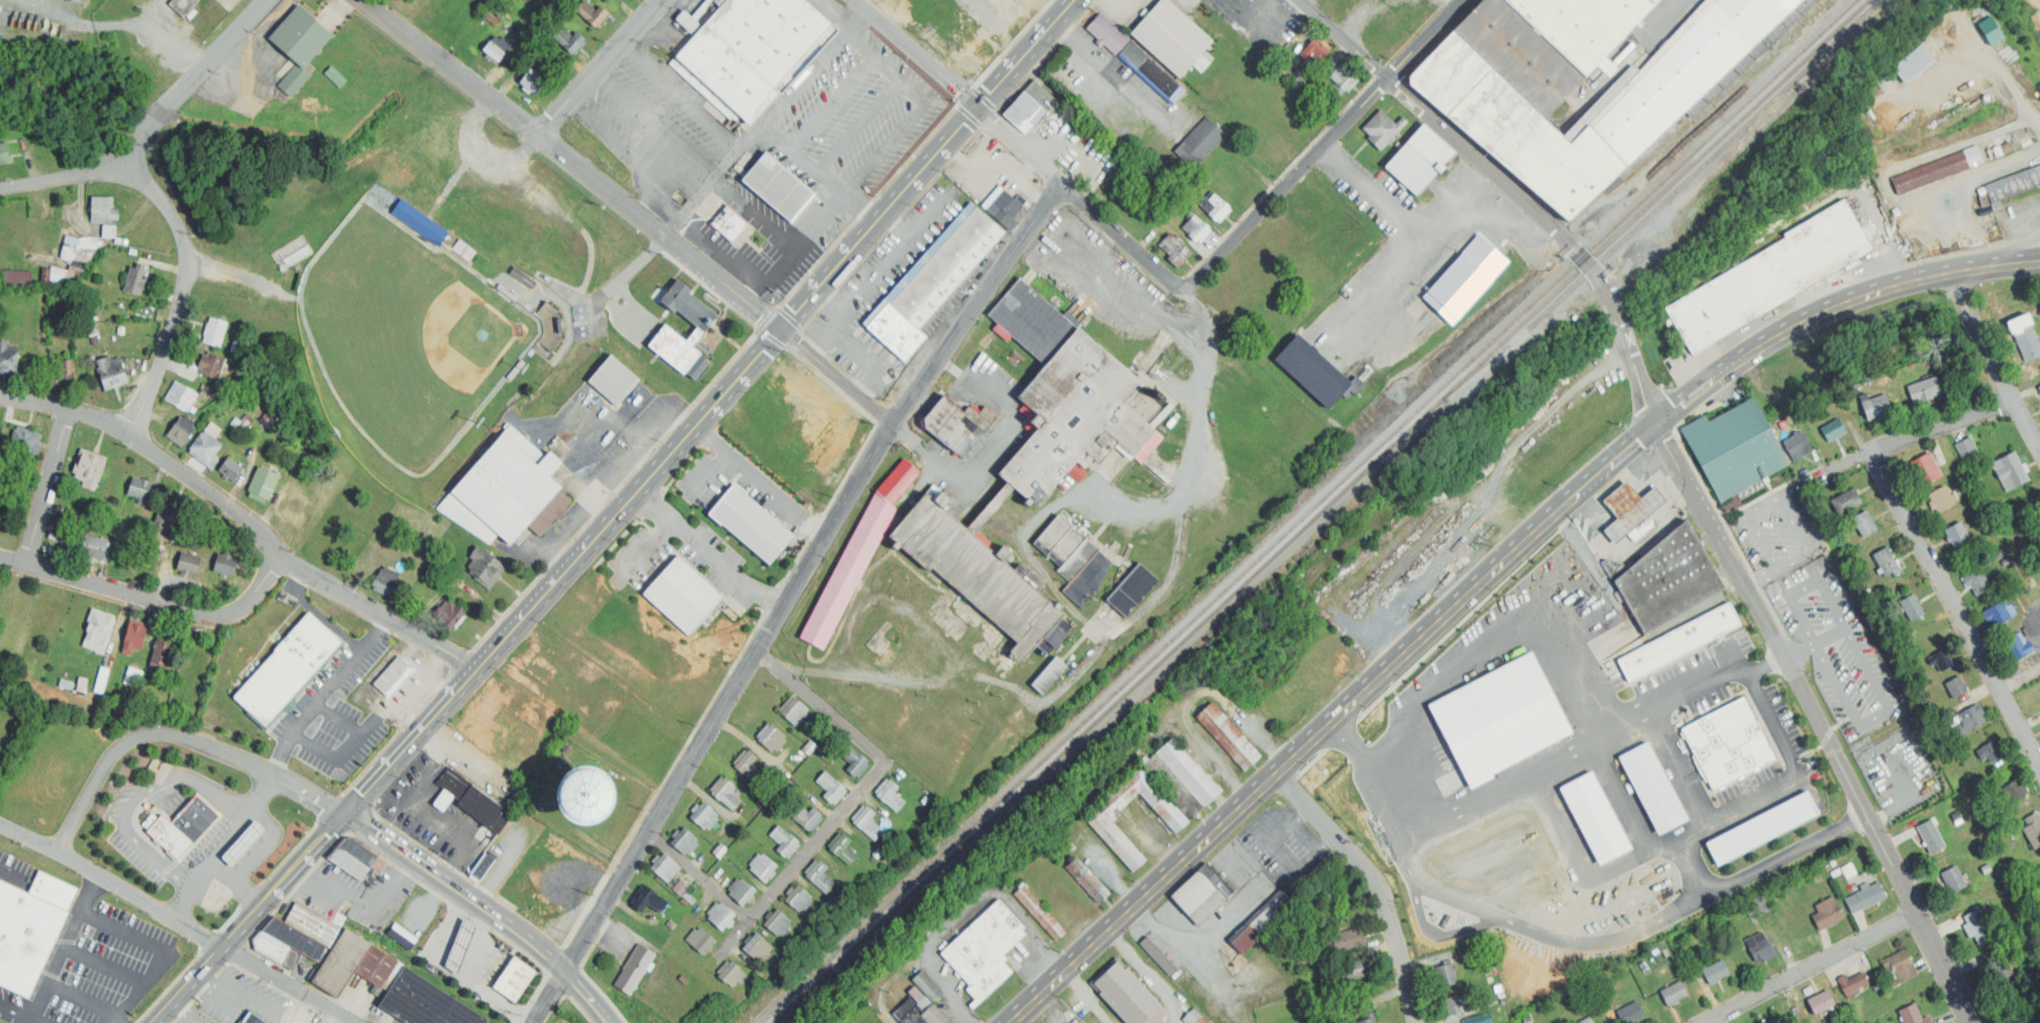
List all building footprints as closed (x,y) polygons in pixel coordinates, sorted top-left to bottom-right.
[(169,3),(172,0),(196,0),(183,15),(169,3)] [(749,126),(838,33),(804,0),(723,0),(673,53),(749,126)] [(1127,36),(1159,0),(1168,0),(1214,41),(1202,54),(1212,63),(1202,75),(1191,65),(1176,82),(1179,85),(1168,97),(1118,52),(1115,55),(1085,28),(1100,11),(1127,36)] [(1572,144),(1712,0),(1807,0),(1570,225),(1410,87),(1410,77),(1483,0),(1660,0),(1662,2),(1545,121),(1572,144)] [(581,2),(593,13),(600,5),(608,12),(595,27),(574,9),(581,2)] [(298,4),(333,36),(303,69),(310,75),(291,97),(277,85),(296,64),(268,38),(298,4)] [(701,23),(685,10),(675,22),(691,35),(701,23)] [(557,29),(551,36),(572,54),(585,39),(576,31),(569,40),(557,29)] [(1314,39),(1327,50),(1321,58),(1315,53),(1307,62),(1299,55),(1314,39)] [(482,50),(498,61),(505,52),(489,40),(482,50)] [(1923,45),(1936,61),(1908,85),(1894,69),(1923,45)] [(1339,64),(1356,78),(1337,99),(1329,91),(1336,83),(1328,76),(1339,64)] [(348,80),(332,65),(325,73),(341,87),(348,80)] [(518,82),(535,94),(542,84),(525,72),(518,82)] [(1034,80),(1056,100),(1046,111),(1024,91),(1034,80)] [(1024,91),(1003,114),(1025,134),(1046,111),(1024,91)] [(1362,129),(1369,136),(1367,138),(1380,151),(1407,122),(1402,118),(1395,125),(1379,110),(1362,129)] [(1206,117),(1225,135),(1193,168),(1174,150),(1206,117)] [(1385,167),(1417,196),(1455,153),(1423,124),(1385,167)] [(2004,143),(2006,151),(2017,148),(2014,140),(2004,143)] [(9,161),(0,163),(0,143),(6,142),(9,161)] [(1978,148),(1984,165),(1899,196),(1892,179),(1978,148)] [(765,153),(815,194),(793,224),(743,182),(765,153)] [(1993,202),(2039,184),(2039,166),(1987,186),(1993,202)] [(999,185),(1014,198),(1018,193),(1028,201),(1013,218),(1017,222),(1010,229),(982,205),(999,185)] [(1214,193),(1228,206),(1215,221),(1208,214),(1214,207),(1207,200),(1214,193)] [(451,230),(402,196),(391,212),(439,246),(451,230)] [(1846,202),(1874,249),(1694,356),(1666,309),(1846,202)] [(92,203),(109,203),(109,210),(118,210),(118,220),(91,219),(92,203)] [(727,205),(750,225),(733,245),(710,224),(727,205)] [(977,209),(1005,234),(919,331),(891,306),(977,209)] [(1194,214),(1209,228),(1196,242),(1188,235),(1195,227),(1188,220),(1194,214)] [(117,224),(103,224),(102,237),(116,237),(117,224)] [(61,257),(94,261),(96,238),(64,234),(61,257)] [(1169,234),(1190,252),(1175,268),(1165,259),(1173,249),(1164,241),(1169,234)] [(1423,297),(1452,323),(1508,260),(1479,234),(1423,297)] [(451,248),(461,236),(478,249),(468,261),(451,248)] [(64,285),(66,268),(48,266),(45,283),(64,285)] [(130,267),(146,271),(139,295),(124,291),(130,267)] [(32,270),(6,269),(6,286),(31,286),(32,270)] [(985,315),(1044,366),(1017,397),(1046,423),(1001,475),(1036,506),(1083,452),(1098,465),(1117,444),(1133,458),(1156,432),(1124,404),(1142,384),(1019,276),(985,315)] [(678,280),(693,292),(691,294),(718,317),(704,334),(677,310),(674,313),(660,301),(678,280)] [(533,344),(550,357),(565,339),(562,308),(547,297),(535,312),(542,319),(544,333),(533,344)] [(888,304),(891,306),(919,331),(927,338),(906,363),(867,329),(888,304)] [(2027,315),(2039,348),(2039,356),(2025,362),(2009,322),(2027,315)] [(210,317),(227,322),(220,347),(202,342),(210,317)] [(666,327),(710,363),(696,381),(688,374),(685,377),(649,348),(666,327)] [(1274,360),(1327,409),(1350,384),(1297,335),(1274,360)] [(16,371),(0,370),(0,340),(6,341),(5,349),(18,350),(16,371)] [(208,352),(225,359),(217,380),(200,373),(202,369),(197,368),(202,354),(207,356),(208,352)] [(104,391),(128,383),(121,362),(113,365),(110,355),(95,360),(101,376),(100,377),(104,391)] [(611,356),(640,381),(617,407),(589,382),(611,356)] [(71,360),(71,373),(73,373),(73,383),(60,384),(60,389),(50,389),(49,367),(61,367),(61,360),(71,360)] [(1935,376),(1941,393),(1931,396),(1932,399),(1919,403),(1918,401),(1912,403),(1906,386),(1935,376)] [(178,382),(194,391),(183,410),(167,401),(178,382)] [(1000,414),(987,404),(981,412),(971,404),(967,408),(946,392),(923,423),(967,457),(1000,414)] [(1885,393),(1892,412),(1868,421),(1861,402),(1885,393)] [(1680,428),(1721,502),(1790,463),(1752,396),(1707,421),(1704,415),(1680,428)] [(261,419),(270,426),(279,413),(269,406),(261,419)] [(170,430),(185,442),(195,429),(180,417),(170,430)] [(1839,418),(1847,433),(1829,442),(1821,428),(1839,418)] [(510,427),(546,456),(551,454),(562,464),(550,479),(563,488),(560,492),(571,502),(541,537),(529,526),(512,548),(499,536),(490,546),(436,509),(510,427)] [(14,429),(37,436),(34,443),(41,445),(38,455),(31,453),(30,457),(7,448),(14,429)] [(201,432),(220,447),(207,463),(188,449),(201,432)] [(1802,432),(1813,450),(1793,462),(1782,443),(1802,432)] [(1957,442),(1963,458),(1979,451),(1973,436),(1957,442)] [(2014,451),(2030,480),(2015,488),(2010,477),(2002,482),(1996,472),(2005,467),(2000,459),(2014,451)] [(83,452),(106,460),(99,481),(97,481),(94,490),(81,486),(82,481),(74,478),(83,452)] [(1929,452),(1942,475),(1924,485),(1911,461),(1929,452)] [(228,457),(243,468),(233,482),(218,470),(228,457)] [(905,459),(920,473),(891,505),(896,509),(823,650),(799,638),(876,492),(905,459)] [(1072,482),(1085,470),(1078,463),(1066,475),(1072,482)] [(258,466),(279,475),(269,500),(247,491),(258,466)] [(132,477),(152,483),(145,506),(137,503),(138,499),(127,495),(132,477)] [(1606,499),(1620,518),(1606,529),(1616,541),(1670,499),(1658,485),(1644,496),(1630,479),(1606,499)] [(733,485),(794,535),(769,566),(708,515),(733,485)] [(1945,486),(1954,504),(1938,512),(1929,495),(1945,486)] [(1854,488),(1862,502),(1838,515),(1830,500),(1854,488)] [(925,498),(1062,615),(1020,664),(1007,653),(1017,641),(893,536),(925,498)] [(162,499),(190,509),(180,535),(163,529),(160,537),(149,533),(162,499)] [(1866,510),(1876,529),(1862,537),(1852,518),(1866,510)] [(1635,542),(1656,524),(1645,512),(1625,530),(1635,542)] [(1057,516),(1111,562),(1097,590),(1083,607),(1063,590),(1071,579),(1060,570),(1063,567),(1035,542),(1057,516)] [(1685,520),(1724,588),(1645,635),(1613,581),(1685,520)] [(1961,521),(1971,540),(1955,548),(1945,530),(1961,521)] [(2025,533),(2039,525),(2039,543),(2033,547),(2025,533)] [(85,534),(107,540),(102,560),(80,554),(85,534)] [(502,564),(485,587),(466,572),(474,562),(468,557),(476,546),(502,564)] [(1887,547),(1899,569),(1885,577),(1873,555),(1887,547)] [(181,552),(201,557),(196,575),(191,574),(190,577),(180,574),(181,571),(176,570),(181,552)] [(217,554),(223,555),(224,552),(233,554),(232,558),(238,559),(233,577),(213,571),(217,554)] [(644,594),(690,636),(724,599),(677,557),(644,594)] [(1138,563),(1158,581),(1126,617),(1106,599),(1138,563)] [(1980,567),(1989,583),(1982,587),(1985,591),(1977,596),(1971,585),(1967,587),(1962,577),(1980,567)] [(372,586),(390,594),(395,584),(377,575),(372,586)] [(1913,595),(1924,615),(1911,622),(1900,602),(1913,595)] [(2001,600),(2011,618),(1996,627),(1992,620),(1987,623),(1982,613),(1985,611),(1984,610),(2001,600)] [(450,602),(463,612),(450,629),(432,614),(440,605),(444,609),(450,602)] [(1729,603),(1740,626),(1628,682),(1616,660),(1729,603)] [(94,612),(116,620),(103,655),(82,647),(87,632),(85,631),(89,621),(91,621),(94,612)] [(309,615),(340,643),(262,727),(232,699),(309,615)] [(122,649),(131,651),(133,644),(142,646),(146,629),(129,624),(122,649)] [(159,633),(174,638),(164,670),(149,666),(159,633)] [(2003,640),(2013,661),(2034,650),(2029,641),(2022,645),(2016,633),(2003,640)] [(1944,648),(1945,650),(1948,649),(1952,657),(1949,659),(1953,666),(1940,673),(1935,664),(1931,666),(1927,658),(1944,648)] [(1428,704),(1532,650),(1574,732),(1493,773),(1495,777),(1471,789),(1428,704)] [(1032,682),(1044,693),(1071,666),(1058,654),(1032,682)] [(370,684),(385,698),(411,670),(396,656),(370,684)] [(1958,676),(1967,692),(1960,696),(1957,691),(1952,694),(1946,683),(1958,676)] [(793,697),(808,709),(795,726),(780,714),(793,697)] [(1743,697),(1775,759),(1713,791),(1681,729),(1743,697)] [(1196,717),(1244,771),(1261,756),(1213,702),(1196,717)] [(1978,703),(1984,714),(1982,715),(1985,722),(1957,737),(1953,727),(1962,723),(1957,714),(1978,703)] [(771,724),(785,736),(772,752),(757,740),(771,724)] [(1155,753),(1203,807),(1221,791),(1172,737),(1155,753)] [(1997,740),(2001,748),(1998,749),(2002,757),(1990,764),(1987,758),(1980,762),(1974,750),(1993,740),(1994,742),(1997,740)] [(1618,756),(1658,835),(1687,820),(1647,741),(1618,756)] [(849,746),(867,761),(854,777),(846,770),(851,764),(841,756),(849,746)] [(748,750),(734,766),(754,785),(761,777),(749,766),(756,758),(748,750)] [(447,767),(512,814),(496,836),(455,805),(458,801),(435,784),(447,767)] [(1133,872),(1146,860),(1109,819),(1138,792),(1176,833),(1189,821),(1140,767),(1083,818),(1133,872)] [(1559,788),(1600,866),(1632,850),(1592,771),(1559,788)] [(826,773),(844,788),(831,804),(823,796),(828,790),(818,782),(826,773)] [(725,778),(711,794),(731,812),(738,805),(726,794),(733,785),(725,778)] [(2020,779),(2025,788),(2022,789),(2025,795),(2012,803),(2009,797),(2004,800),(1999,790),(2020,779)] [(890,780),(875,795),(896,814),(903,807),(890,796),(898,787),(890,780)] [(1706,843),(1718,867),(1818,816),(1806,792),(1706,843)] [(195,796),(216,816),(192,844),(169,823),(195,796)] [(703,802),(718,814),(704,830),(690,818),(703,802)] [(787,813),(807,831),(822,815),(813,807),(805,817),(793,806),(787,813)] [(867,807),(853,822),(873,841),(880,834),(868,823),(875,814),(867,807)] [(2028,825),(2023,829),(2034,849),(2039,845),(2039,820),(2039,817),(2037,811),(2024,818),(2028,825)] [(161,815),(169,823),(192,844),(176,861),(145,832),(161,815)] [(223,856),(235,867),(270,829),(258,818),(223,856)] [(1931,819),(1946,847),(1931,855),(1917,826),(1931,819)] [(780,827),(798,842),(785,858),(776,851),(781,845),(772,837),(780,827)] [(683,828),(698,840),(684,857),(670,845),(683,828)] [(843,834),(829,849),(849,868),(856,861),(844,849),(851,841),(843,834)] [(343,838),(348,838),(374,858),(368,869),(335,847),(343,838)] [(335,847),(326,858),(359,881),(368,869),(335,847)] [(470,876),(479,883),(498,857),(488,850),(470,876)] [(664,854),(678,866),(665,882),(650,870),(664,854)] [(763,854),(777,866),(764,882),(749,870),(763,854)] [(1066,867),(1098,904),(1110,893),(1078,857),(1066,867)] [(819,861),(805,876),(826,895),(832,888),(820,876),(827,868),(819,861)] [(1858,873),(1853,861),(1841,866),(1847,878),(1858,873)] [(1206,864),(1233,892),(1197,926),(1170,898),(1206,864)] [(1956,865),(1967,886),(1951,894),(1940,873),(1956,865)] [(28,895),(39,871),(78,889),(67,913),(28,895)] [(742,878),(756,890),(743,906),(728,894),(742,878)] [(680,879),(689,887),(680,897),(672,890),(680,879)] [(28,998),(0,985),(0,882),(28,895),(67,913),(28,998)] [(1844,899),(1852,914),(1886,897),(1878,882),(1844,899)] [(797,885),(812,897),(799,913),(784,901),(797,885)] [(1024,885),(1066,932),(1056,941),(1014,894),(1024,885)] [(646,887),(669,902),(662,913),(648,904),(641,914),(632,908),(646,887)] [(1295,901),(1283,888),(1249,920),(1261,933),(1295,901)] [(1752,918),(1774,906),(1767,892),(1745,903),(1752,918)] [(1832,896),(1844,918),(1820,931),(1812,915),(1818,912),(1814,905),(1832,896)] [(940,954),(969,986),(965,990),(974,1000),(968,1006),(972,1011),(1013,972),(1003,962),(1007,959),(1003,955),(1024,935),(1021,931),(1024,928),(998,900),(940,954)] [(720,903),(735,915),(721,931),(707,920),(720,903)] [(284,924),(295,904),(338,928),(326,948),(284,924)] [(1978,908),(1993,938),(1978,946),(1963,916),(1978,908)] [(777,909),(791,921),(778,938),(763,926),(777,909)] [(459,973),(447,965),(466,917),(479,925),(459,973)] [(272,918),(284,924),(326,948),(317,962),(301,954),(259,932),(272,918)] [(1231,938),(1245,954),(1263,937),(1249,922),(1231,938)] [(388,927),(413,944),(408,951),(383,934),(388,927)] [(1357,928),(1362,945),(1336,951),(1332,934),(1357,928)] [(309,984),(333,999),(368,945),(343,929),(309,984)] [(259,932),(250,941),(252,951),(291,972),(301,954),(259,932)] [(706,933),(714,939),(701,954),(694,948),(706,933)] [(755,934),(767,943),(753,960),(742,951),(755,934)] [(1141,942),(1172,976),(1179,969),(1149,935),(1141,942)] [(1768,937),(1777,954),(1758,964),(1749,947),(1768,937)] [(638,944),(654,954),(628,996),(612,985),(638,944)] [(355,973),(379,989),(396,962),(372,947),(355,973)] [(1905,949),(1918,974),(1900,983),(1892,968),(1885,971),(1880,961),(1905,949)] [(2001,954),(2013,974),(1998,982),(1987,963),(2001,954)] [(1365,957),(1369,975),(1343,981),(1338,964),(1365,957)] [(514,958),(536,973),(516,1003),(494,988),(514,958)] [(1161,1007),(1143,1022),(1125,1022),(1089,983),(1117,958),(1161,1007)] [(1723,960),(1730,974),(1708,984),(1702,971),(1723,960)] [(731,961),(741,969),(727,986),(717,977),(731,961)] [(1451,963),(1456,984),(1439,988),(1434,968),(1451,963)] [(404,1022),(485,1022),(487,1020),(403,966),(378,1006),(404,1022)] [(933,1004),(951,1022),(900,1022),(892,1014),(911,997),(907,992),(916,985),(912,980),(922,971),(944,995),(933,1004)] [(1863,971),(1869,984),(1845,995),(1837,979),(1845,975),(1847,979),(1863,971)] [(1680,981),(1687,996),(1666,1005),(1659,991),(1680,981)] [(1827,990),(1835,1006),(1814,1016),(1806,1000),(1827,990)] [(1444,999),(1444,1001),(1440,1002),(1442,1011),(1446,1010),(1448,1016),(1462,1013),(1459,1003),(1465,1002),(1463,994),(1444,999)] [(1645,1016),(1632,1022),(1622,1022),(1616,1011),(1637,1001),(1645,1016)] [(1928,1016),(1931,1022),(1902,1022),(1904,1022),(1898,1010),(1915,1002),(1922,1018),(1928,1016)] [(1188,1022),(1211,1022),(1196,1006),(1183,1018),(1188,1022)] [(1492,1011),(1464,1018),(1466,1022),(1495,1022),(1492,1011)] [(1372,1012),(1375,1022),(1358,1022),(1357,1021),(1366,1019),(1364,1014),(1372,1012)] [(251,1014),(265,1022),(245,1022),(251,1014)] [(1594,1015),(1577,1022),(1578,1022),(1597,1022),(1594,1015)]
